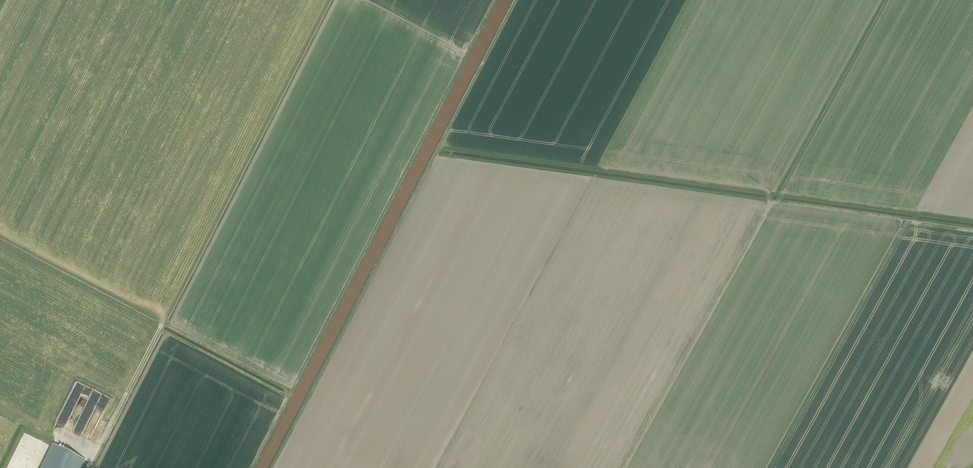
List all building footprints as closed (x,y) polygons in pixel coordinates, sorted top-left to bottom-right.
[(62,415),(58,423),(67,427),(66,429),(73,432),(85,405),(80,403),(77,411),(72,409),(69,418),(62,415)] [(90,438),(98,422),(90,418),(83,435),(90,438)] [(86,460),(52,444),(40,467),(82,467),(86,460)]
